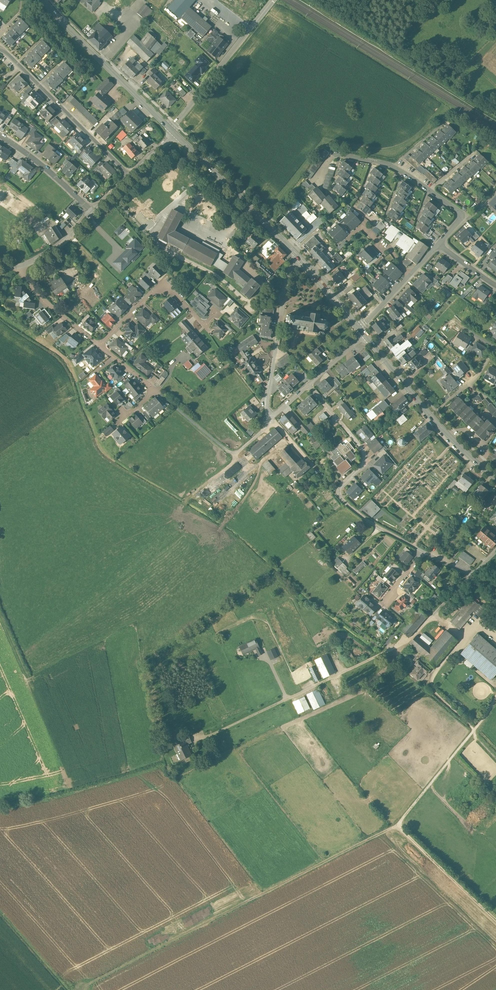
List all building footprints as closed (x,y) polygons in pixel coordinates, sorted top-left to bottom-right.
[(81,2),(92,12),(101,2),(98,0),(82,0),(81,2)] [(148,7),(144,4),(137,13),(145,19),(152,11),(149,8),(149,7),(148,7)] [(200,18),(189,8),(181,18),(192,27),(192,28),(197,32),(198,32),(203,36),(203,37),(203,36),(211,27),(211,28),(211,27),(206,22),(205,22),(201,18),(200,18)] [(28,27),(21,19),(16,24),(23,31),(28,27)] [(23,31),(16,24),(11,29),(12,30),(19,36),(23,31)] [(99,25),(94,30),(97,33),(89,40),(101,52),(114,38),(99,25)] [(186,34),(191,39),(196,33),(190,29),(186,34)] [(12,30),(8,34),(15,42),(20,37),(19,36),(12,30)] [(219,37),(215,35),(217,32),(215,30),(214,30),(209,37),(209,38),(215,42),(208,51),(216,58),(217,58),(219,55),(219,54),(222,51),(225,48),(225,47),(227,45),(227,44),(229,42),(229,41),(229,42),(225,38),(221,35),(220,35),(219,37)] [(153,38),(148,33),(141,42),(148,49),(156,41),(153,38)] [(15,42),(8,34),(3,39),(10,46),(15,42)] [(138,39),(134,35),(127,43),(147,62),(154,55),(154,54),(148,49),(141,42),(140,41),(138,39)] [(43,41),(38,46),(46,53),(50,48),(43,41)] [(156,41),(148,49),(154,54),(162,46),(156,41)] [(46,53),(38,46),(34,51),(34,52),(34,51),(41,58),(46,53)] [(41,58),(34,51),(34,52),(29,56),(36,63),(41,58)] [(36,63),(29,56),(25,61),(32,68),(36,63)] [(201,56),(195,61),(197,64),(186,76),(193,83),(197,78),(196,76),(201,72),(201,73),(205,68),(209,63),(206,60),(203,57),(203,58),(201,56)] [(132,58),(122,68),(127,73),(134,67),(133,66),(134,65),(136,63),(135,62),(137,60),(134,58),(132,58)] [(72,70),(65,63),(60,68),(67,75),(72,70)] [(135,68),(134,67),(127,73),(132,78),(138,72),(142,68),(139,64),(135,68)] [(67,75),(60,68),(55,73),(56,73),(62,80),(63,80),(67,75)] [(62,80),(56,73),(51,78),(58,85),(63,80),(62,80)] [(155,75),(154,74),(151,76),(147,81),(156,89),(163,83),(155,75)] [(20,76),(10,85),(13,88),(14,88),(17,91),(21,87),(22,88),(22,87),(23,89),(28,85),(26,83),(20,76)] [(51,78),(47,82),(54,90),(58,85),(51,78)] [(107,79),(98,89),(101,91),(104,94),(113,84),(107,79)] [(29,87),(24,92),(25,93),(27,95),(27,94),(32,89),(29,87)] [(180,91),(178,89),(176,91),(182,97),(184,95),(180,91)] [(175,100),(167,91),(160,99),(168,107),(175,100)] [(43,100),(35,92),(30,97),(26,101),(34,109),(43,100)] [(103,95),(100,92),(92,101),(103,111),(111,102),(103,95)] [(24,97),(21,101),(24,104),(26,101),(30,97),(27,94),(27,95),(24,97)] [(56,113),(49,105),(41,113),(45,117),(45,118),(48,121),(56,113)] [(135,107),(132,109),(137,116),(140,113),(135,107)] [(119,110),(110,119),(115,123),(123,115),(119,110)] [(135,115),(131,111),(123,120),(125,122),(124,123),(127,126),(130,129),(131,128),(134,131),(142,122),(135,115)] [(10,114),(4,123),(7,125),(13,116),(10,114)] [(55,117),(49,123),(52,125),(58,120),(55,117)] [(23,125),(15,119),(9,127),(18,132),(16,134),(22,138),(26,133),(26,132),(21,129),(21,128),(21,127),(23,125)] [(68,125),(63,120),(63,119),(60,122),(56,126),(57,126),(62,131),(60,133),(64,137),(66,135),(72,129),(68,125)] [(107,127),(104,124),(96,132),(104,140),(118,126),(115,123),(110,119),(112,122),(108,127),(107,127)] [(52,125),(51,126),(53,129),(57,126),(56,126),(60,122),(58,120),(52,125)] [(456,132),(447,125),(441,132),(448,139),(449,140),(456,132)] [(122,130),(116,137),(121,141),(127,134),(122,130)] [(441,132),(440,131),(434,138),(440,144),(444,140),(445,141),(448,139),(441,132)] [(41,138),(34,132),(26,143),(37,151),(41,146),(37,143),(41,138)] [(87,143),(77,134),(69,142),(74,147),(75,146),(79,150),(78,152),(82,147),(87,143)] [(144,138),(142,135),(139,137),(142,140),(141,141),(139,143),(144,149),(150,144),(145,138),(144,138)] [(426,144),(426,145),(432,150),(433,150),(433,151),(434,152),(441,145),(440,144),(434,138),(433,137),(426,144)] [(133,148),(129,144),(127,146),(130,150),(127,152),(132,159),(136,156),(135,155),(138,153),(133,147),(133,148)] [(425,144),(419,151),(425,157),(429,153),(430,154),(433,151),(433,150),(432,150),(426,145),(426,144),(425,144)] [(47,152),(43,156),(54,165),(60,157),(55,153),(56,151),(51,146),(47,152)] [(84,150),(81,153),(83,155),(88,150),(89,150),(90,149),(87,146),(84,150)] [(0,152),(0,158),(5,161),(11,152),(4,147),(0,152)] [(94,156),(89,151),(89,150),(88,150),(83,155),(82,157),(84,159),(85,158),(87,160),(86,161),(86,160),(92,166),(101,157),(97,153),(94,155),(94,156)] [(419,151),(418,150),(411,157),(413,159),(415,161),(418,163),(419,165),(426,157),(425,157),(419,151)] [(480,154),(473,161),(480,167),(484,163),(485,165),(488,162),(480,154)] [(450,162),(454,166),(459,162),(455,157),(450,162)] [(472,160),(466,168),(473,174),(474,175),(480,168),(480,167),(473,161),(472,160)] [(36,171),(23,161),(19,166),(17,168),(19,169),(26,174),(23,177),(28,181),(36,171)] [(77,168),(69,162),(66,166),(62,171),(69,177),(72,174),(77,168)] [(101,162),(95,169),(97,170),(97,171),(98,171),(99,169),(104,164),(101,162)] [(115,172),(106,162),(104,164),(99,169),(103,173),(108,178),(115,172)] [(352,168),(344,162),(339,167),(342,169),(348,174),(352,168)] [(13,168),(10,171),(15,175),(19,169),(17,168),(19,166),(16,164),(13,168)] [(466,168),(465,167),(458,174),(465,181),(466,181),(473,174),(466,168)] [(382,174),(374,168),(370,174),(372,175),(378,180),(382,174)] [(348,174),(342,169),(337,174),(340,176),(345,181),(350,175),(348,174)] [(457,173),(451,180),(458,187),(459,188),(465,181),(458,174),(457,173)] [(378,180),(372,175),(368,181),(369,182),(370,182),(376,187),(380,181),(378,180)] [(87,176),(78,185),(86,193),(89,190),(94,184),(89,180),(90,179),(87,176)] [(345,181),(340,176),(335,182),(338,184),(343,188),(348,183),(345,181)] [(89,180),(94,184),(89,190),(91,192),(91,193),(92,194),(93,194),(94,193),(94,191),(99,186),(99,185),(91,178),(90,179),(89,180)] [(451,180),(450,179),(443,187),(450,192),(454,188),(455,190),(458,187),(451,180)] [(376,187),(370,182),(369,182),(365,188),(367,189),(373,194),(377,188),(376,187)] [(411,188),(403,182),(399,188),(400,189),(401,189),(406,193),(411,188)] [(343,188),(338,184),(333,190),(341,196),(345,190),(343,188)] [(312,192),(309,194),(314,199),(321,193),(316,188),(312,192)] [(373,194),(367,189),(363,195),(365,197),(371,201),(375,195),(373,194)] [(406,193),(401,189),(400,189),(396,194),(398,196),(404,200),(408,195),(406,193)] [(321,193),(314,199),(319,205),(321,202),(326,198),(321,193)] [(326,198),(321,202),(326,208),(333,202),(328,196),(326,198)] [(404,200),(398,196),(393,201),(395,203),(395,202),(401,207),(405,201),(404,200)] [(371,201),(365,197),(361,202),(362,203),(368,208),(373,203),(371,201)] [(333,202),(326,208),(330,213),(337,207),(333,202)] [(401,207),(395,202),(395,203),(391,208),(393,209),(399,214),(403,208),(401,207)] [(429,202),(424,208),(426,209),(432,214),(437,208),(429,202)] [(368,208),(362,203),(358,209),(366,215),(370,210),(368,208)] [(76,210),(72,206),(66,212),(70,216),(73,218),(76,214),(77,215),(80,212),(77,209),(76,210)] [(399,214),(393,209),(388,215),(392,219),(392,218),(396,221),(400,215),(399,214)] [(432,214),(426,209),(422,214),(423,216),(429,220),(434,215),(432,214)] [(251,280),(239,269),(244,262),(235,256),(229,265),(219,259),(222,256),(218,253),(219,251),(203,242),(201,246),(189,239),(174,232),(183,215),(173,210),(158,238),(168,243),(168,242),(176,246),(176,245),(182,248),(182,249),(183,250),(183,251),(211,266),(212,264),(225,272),(224,273),(232,279),(234,277),(245,287),(240,292),(249,299),(260,286),(252,279),(251,280)] [(70,216),(66,212),(62,216),(66,220),(69,217),(70,218),(70,216)] [(360,222),(351,212),(347,216),(356,226),(360,222)] [(320,222),(313,214),(308,219),(313,225),(314,224),(316,226),(320,222)] [(356,226),(347,216),(342,220),(343,220),(348,225),(351,229),(352,230),(356,226)] [(429,220),(423,216),(419,221),(421,222),(427,227),(431,222),(429,220)] [(48,217),(39,223),(41,225),(49,219),(48,217)] [(348,225),(343,220),(342,220),(342,219),(339,222),(345,228),(348,225)] [(381,221),(372,229),(377,234),(386,225),(381,221)] [(427,227),(421,222),(416,228),(424,234),(429,228),(427,227)] [(431,222),(427,227),(429,228),(433,232),(433,231),(431,230),(435,225),(431,222)] [(346,235),(337,225),(333,229),(342,239),(346,235)] [(55,226),(49,230),(45,233),(45,234),(45,233),(52,244),(51,244),(52,244),(56,241),(56,242),(62,237),(55,226)] [(121,226),(115,232),(118,235),(124,229),(121,226)] [(399,231),(392,226),(389,228),(386,233),(388,234),(386,238),(391,241),(393,238),(396,234),(399,231)] [(342,239),(333,229),(332,227),(328,231),(329,232),(329,233),(338,242),(342,239)] [(429,228),(424,234),(429,237),(433,232),(429,228)] [(466,229),(457,237),(460,240),(463,243),(468,238),(471,236),(466,229)] [(471,236),(468,238),(473,243),(479,237),(475,232),(471,236)] [(254,234),(251,237),(246,242),(250,245),(250,244),(255,248),(261,240),(254,234)] [(404,234),(400,239),(397,244),(402,248),(409,238),(404,234)] [(313,236),(303,246),(309,253),(320,243),(313,236)] [(409,238),(402,248),(407,252),(408,251),(411,247),(413,243),(414,242),(409,238)] [(137,243),(135,240),(135,241),(131,244),(127,248),(128,249),(119,258),(127,265),(132,260),(133,261),(138,256),(137,255),(139,253),(138,252),(142,248),(137,243)] [(271,240),(260,251),(267,258),(278,247),(271,240)] [(419,241),(407,258),(416,264),(428,248),(419,241)] [(486,248),(478,242),(477,243),(472,250),(477,254),(478,253),(480,255),(481,254),(486,248)] [(320,243),(309,253),(322,266),(329,260),(325,256),(321,252),(325,248),(320,243)] [(369,246),(359,256),(363,260),(373,250),(369,246)] [(286,254),(278,247),(267,258),(270,261),(275,266),(282,258),(286,254)] [(373,250),(363,260),(368,264),(377,254),(373,250)] [(349,251),(344,255),(348,260),(353,255),(349,251)] [(256,255),(251,260),(255,264),(260,259),(256,255)] [(127,265),(119,258),(114,263),(122,270),(127,265)] [(282,258),(275,266),(270,261),(269,262),(270,264),(269,265),(275,271),(285,261),(282,258)] [(447,263),(441,259),(441,258),(435,266),(436,267),(436,265),(440,268),(439,269),(440,269),(444,272),(444,273),(450,265),(447,263)] [(255,264),(254,265),(258,268),(261,264),(262,264),(263,262),(260,259),(255,264)] [(329,260),(322,266),(328,273),(329,274),(332,272),(330,270),(335,266),(331,262),(329,260)] [(156,264),(149,272),(150,272),(156,278),(157,279),(164,272),(156,264)] [(262,264),(261,264),(258,268),(269,278),(272,274),(262,264)] [(401,273),(391,264),(387,268),(398,277),(401,273)] [(398,277),(387,268),(384,272),(394,281),(398,277)] [(333,277),(332,277),(333,278),(332,278),(334,281),(335,280),(338,284),(345,278),(339,271),(338,273),(333,277)] [(469,278),(460,271),(457,277),(456,276),(451,284),(456,287),(460,281),(464,284),(469,278)] [(148,274),(146,272),(143,275),(145,277),(149,280),(151,278),(148,274)] [(156,278),(150,272),(148,274),(151,278),(154,280),(156,278)] [(357,272),(351,278),(354,282),(361,277),(357,272)] [(390,285),(380,275),(376,279),(387,289),(390,285)] [(423,275),(414,285),(422,292),(426,287),(425,286),(429,281),(430,283),(431,282),(428,280),(423,275)] [(448,275),(440,282),(443,284),(447,281),(449,283),(452,278),(448,275)] [(438,281),(431,276),(428,280),(431,282),(430,283),(434,286),(438,281)] [(149,280),(145,277),(139,283),(146,290),(152,284),(149,280)] [(61,279),(56,282),(55,280),(49,285),(56,295),(62,291),(65,295),(69,292),(67,288),(61,279)] [(78,279),(67,286),(70,291),(81,284),(78,279)] [(387,289),(376,279),(372,285),(382,294),(387,289)] [(135,288),(132,285),(129,288),(128,289),(127,289),(130,292),(137,299),(142,294),(141,294),(135,288)] [(472,285),(465,291),(468,294),(474,288),(472,285)] [(27,294),(22,288),(22,287),(16,286),(15,297),(21,298),(21,299),(20,299),(20,302),(23,303),(23,302),(24,302),(34,303),(29,297),(30,297),(27,294)] [(144,292),(137,286),(135,288),(141,294),(144,292)] [(372,295),(365,286),(358,292),(357,290),(348,297),(358,310),(367,302),(365,301),(372,295)] [(485,290),(480,286),(476,291),(477,291),(475,294),(478,297),(479,296),(484,299),(489,292),(485,290)] [(419,298),(409,288),(404,294),(402,297),(402,296),(400,298),(405,303),(407,305),(407,304),(411,300),(414,303),(419,298)] [(227,299),(215,289),(211,294),(214,296),(211,300),(220,307),(223,304),(227,300),(227,299)] [(137,299),(130,292),(126,297),(132,303),(133,304),(137,299)] [(200,298),(198,296),(194,301),(195,303),(193,305),(197,309),(197,310),(204,316),(207,312),(205,310),(206,309),(206,310),(209,306),(207,304),(200,298)] [(209,302),(202,296),(200,298),(207,304),(209,302)] [(128,308),(122,301),(124,299),(122,297),(115,304),(124,313),(126,310),(126,309),(128,308)] [(227,300),(223,304),(225,306),(231,299),(229,297),(227,299),(227,300)] [(173,300),(171,298),(167,301),(168,302),(164,306),(170,312),(176,307),(178,306),(176,303),(176,302),(174,300),(173,300)] [(403,306),(398,301),(393,306),(397,311),(403,306)] [(434,305),(433,304),(422,316),(428,321),(441,306),(437,302),(434,305)] [(124,313),(115,304),(108,311),(111,313),(113,311),(119,317),(121,315),(124,313)] [(416,312),(407,304),(407,305),(405,307),(414,315),(416,312)] [(397,311),(393,306),(387,310),(390,314),(389,315),(396,324),(403,318),(400,315),(397,311)] [(176,307),(170,312),(170,313),(175,318),(181,312),(176,307)] [(235,323),(239,327),(247,318),(237,309),(231,316),(237,321),(235,323)] [(108,311),(107,310),(105,312),(108,314),(112,318),(114,316),(111,313),(108,311)] [(147,312),(146,312),(143,310),(136,317),(143,324),(143,325),(144,324),(146,327),(152,321),(153,320),(150,317),(149,315),(150,315),(147,312)] [(42,311),(35,317),(41,325),(42,324),(43,325),(49,320),(48,319),(51,317),(48,313),(46,316),(42,311)] [(308,314),(306,314),(306,313),(305,314),(304,314),(304,313),(303,313),(303,314),(301,313),(301,312),(300,312),(300,313),(298,313),(298,312),(298,313),(296,312),(296,311),(295,311),(295,312),(294,312),(294,313),(294,316),(293,316),(293,317),(292,316),(291,315),(289,316),(288,316),(289,315),(288,315),(287,316),(286,316),(286,317),(287,317),(286,321),(285,321),(285,322),(286,323),(286,324),(287,324),(287,323),(288,323),(288,324),(291,325),(291,324),(292,324),(292,325),(291,325),(290,327),(291,328),(292,329),(292,330),(293,330),(293,329),(295,329),(295,330),(296,330),(296,329),(298,329),(297,330),(298,330),(300,330),(300,331),(301,331),(301,330),(303,330),(303,331),(304,331),(304,330),(306,331),(306,332),(307,331),(308,331),(307,332),(308,333),(309,332),(316,334),(317,334),(318,334),(318,335),(322,336),(322,334),(324,335),(324,334),(325,334),(325,331),(324,331),(325,331),(325,330),(327,328),(328,329),(329,328),(327,327),(328,324),(329,324),(329,323),(328,323),(326,321),(327,320),(326,319),(327,320),(327,317),(326,316),(325,316),(325,314),(323,314),(323,315),(321,315),(320,314),(319,315),(312,314),(311,313),(310,313),(311,314),(311,315),(309,314),(308,314)] [(88,314),(82,321),(84,323),(88,319),(90,316),(88,314)] [(112,318),(108,314),(102,320),(109,327),(111,325),(113,323),(115,321),(112,318)] [(159,320),(153,314),(150,317),(153,320),(152,321),(154,324),(159,320)] [(267,316),(260,315),(260,319),(261,319),(261,323),(259,323),(259,324),(263,325),(262,327),(261,328),(263,329),(262,333),(261,332),(260,337),(272,338),(273,329),(269,328),(269,326),(271,326),(272,317),(267,316)] [(428,321),(422,316),(419,320),(425,324),(428,321)] [(383,317),(372,327),(378,335),(390,325),(388,322),(385,325),(383,323),(386,321),(383,317)] [(91,320),(90,321),(88,319),(84,323),(83,325),(86,327),(85,327),(88,330),(89,329),(92,332),(97,326),(94,323),(94,322),(91,320)] [(224,327),(218,321),(213,327),(217,330),(214,333),(220,338),(227,330),(224,327)] [(192,330),(184,322),(181,325),(188,334),(192,330)] [(54,329),(53,329),(53,330),(54,331),(55,333),(56,333),(59,336),(66,330),(61,323),(54,329)] [(134,328),(130,323),(124,328),(128,332),(125,335),(130,340),(133,338),(134,338),(133,337),(137,334),(139,332),(134,328)] [(144,331),(138,324),(134,328),(139,332),(137,334),(139,336),(144,331)] [(233,331),(226,325),(224,327),(227,330),(230,333),(233,331)] [(418,327),(410,336),(413,338),(415,336),(421,329),(418,327)] [(421,329),(415,336),(418,339),(424,332),(421,329)] [(188,334),(182,339),(187,345),(197,336),(192,330),(188,334)] [(470,339),(461,333),(458,339),(456,338),(453,343),(459,346),(460,345),(465,347),(465,348),(467,344),(470,339)] [(81,339),(74,334),(71,338),(68,341),(68,342),(75,347),(81,339)] [(400,334),(393,340),(395,343),(396,342),(403,337),(400,334)] [(247,361),(250,359),(248,356),(249,354),(248,352),(246,353),(245,351),(258,342),(255,338),(253,335),(237,346),(247,361)] [(197,336),(187,345),(191,349),(201,340),(197,336)] [(393,340),(390,336),(384,342),(390,350),(397,344),(395,343),(393,340)] [(124,345),(116,339),(110,347),(121,356),(127,348),(124,345)] [(405,342),(401,346),(400,347),(401,349),(409,342),(406,339),(404,341),(405,342)] [(201,340),(191,349),(197,357),(207,347),(201,340)] [(409,342),(401,349),(403,351),(404,350),(406,349),(408,347),(409,348),(412,346),(411,345),(409,342)] [(487,349),(476,342),(473,347),(472,349),(474,351),(474,352),(482,357),(487,349)] [(133,348),(126,343),(124,345),(127,348),(131,351),(133,348)] [(397,344),(390,350),(394,355),(401,349),(400,347),(397,344)] [(93,348),(84,355),(93,367),(97,364),(97,362),(101,359),(101,358),(101,357),(101,356),(100,354),(99,354),(98,355),(93,348)] [(317,349),(308,356),(317,366),(323,361),(318,355),(321,353),(317,349)] [(401,349),(394,355),(398,360),(406,353),(408,352),(406,349),(404,350),(403,351),(401,349)] [(369,354),(365,350),(360,354),(364,358),(369,354)] [(406,353),(398,360),(402,365),(403,365),(409,359),(410,359),(416,354),(413,351),(409,354),(408,352),(409,352),(408,351),(408,352),(406,353)] [(287,353),(278,360),(279,362),(283,367),(293,359),(287,353)] [(80,354),(73,359),(76,364),(84,358),(80,354)] [(138,369),(143,364),(147,358),(141,354),(136,360),(135,360),(134,362),(134,363),(133,365),(138,369)] [(353,357),(343,365),(348,372),(349,373),(359,365),(357,362),(356,361),(353,357)] [(250,359),(247,361),(242,364),(246,371),(257,364),(255,362),(254,363),(251,358),(250,359)] [(417,362),(414,358),(408,365),(413,370),(415,368),(417,370),(420,367),(419,367),(423,364),(419,360),(417,362)] [(188,361),(184,365),(188,369),(192,366),(188,361)] [(468,369),(461,361),(453,368),(461,378),(464,375),(462,374),(468,369)] [(143,364),(138,369),(148,377),(153,369),(148,365),(147,367),(143,364)] [(256,375),(259,373),(261,372),(257,367),(258,366),(257,364),(246,371),(251,378),(256,375)] [(343,365),(342,364),(336,370),(342,377),(348,372),(343,365)] [(205,365),(195,373),(202,380),(211,372),(205,365)] [(118,369),(115,366),(109,371),(111,374),(113,378),(114,377),(116,379),(122,375),(122,374),(120,372),(121,372),(118,368),(118,369)] [(373,366),(369,370),(367,368),(362,372),(366,376),(368,374),(370,376),(372,375),(374,377),(379,373),(376,369),(375,369),(373,366)] [(447,367),(447,366),(444,369),(449,375),(452,373),(447,367)] [(490,367),(484,377),(494,383),(494,382),(495,382),(495,380),(495,371),(490,367)] [(259,373),(256,375),(261,382),(265,380),(259,373)] [(278,382),(282,378),(278,373),(274,377),(278,382)] [(374,377),(369,381),(371,384),(373,382),(377,388),(385,381),(379,373),(374,377)] [(292,374),(285,380),(292,388),(298,382),(292,374)] [(101,382),(96,375),(90,380),(95,387),(91,390),(96,397),(104,390),(107,388),(105,385),(102,381),(101,382)] [(122,375),(116,379),(115,380),(118,383),(124,378),(122,375)] [(162,376),(156,384),(159,386),(165,379),(162,376)] [(450,376),(445,381),(444,380),(441,382),(449,392),(458,385),(450,376)] [(285,380),(283,378),(280,381),(281,383),(283,385),(279,389),(282,392),(281,393),(284,397),(293,389),(292,388),(285,380)] [(130,381),(125,386),(130,392),(137,385),(133,380),(130,381)] [(329,384),(325,380),(318,386),(327,396),(335,388),(333,386),(331,387),(329,384)] [(333,380),(329,384),(331,387),(333,386),(335,388),(338,386),(333,380)] [(395,391),(386,381),(377,388),(386,399),(395,391)] [(137,385),(130,392),(134,397),(134,398),(140,393),(142,391),(137,385)] [(116,392),(111,397),(117,405),(123,399),(120,396),(117,392),(116,392)] [(403,396),(391,405),(395,410),(395,409),(397,412),(400,410),(404,407),(409,403),(409,402),(409,403),(404,396),(403,395),(403,396)] [(310,396),(297,408),(305,416),(318,405),(310,396)] [(453,403),(450,406),(455,410),(455,411),(463,403),(463,402),(458,398),(453,403)] [(163,408),(155,399),(150,403),(158,412),(163,408)] [(389,406),(384,400),(378,406),(383,412),(389,406)] [(158,412),(150,403),(145,408),(152,417),(158,412)] [(463,403),(455,411),(455,410),(455,411),(460,416),(460,415),(467,407),(463,403)] [(490,404),(487,406),(485,408),(490,413),(495,408),(491,403),(490,404)] [(107,404),(103,408),(102,408),(99,410),(99,413),(104,419),(107,417),(113,411),(107,404)] [(353,415),(344,404),(338,409),(341,412),(342,412),(348,419),(353,415)] [(250,406),(242,413),(249,421),(252,419),(252,418),(257,414),(250,406)] [(378,406),(367,415),(372,421),(383,412),(378,406)] [(467,407),(460,415),(464,420),(472,412),(473,412),(468,407),(467,407)] [(113,411),(107,417),(110,420),(116,415),(113,411)] [(286,427),(296,420),(289,412),(286,414),(288,416),(281,421),(286,427)] [(472,412),(464,420),(469,425),(469,424),(477,417),(477,416),(472,412)] [(323,413),(319,417),(323,422),(327,418),(323,413)] [(408,420),(403,414),(396,420),(401,426),(408,420)] [(138,418),(136,415),(134,417),(133,417),(132,418),(131,419),(129,420),(136,428),(142,423),(138,418)] [(147,422),(141,416),(138,418),(142,423),(143,425),(147,422)] [(480,419),(477,417),(469,424),(469,425),(476,431),(484,423),(482,421),(484,419),(483,417),(482,417),(480,419)] [(296,420),(286,427),(291,432),(295,429),(296,430),(300,427),(301,426),(296,420)] [(476,431),(476,432),(483,439),(487,434),(489,436),(491,433),(491,432),(495,428),(487,420),(484,423),(476,431)] [(316,428),(310,421),(305,425),(310,430),(311,432),(316,428)] [(305,425),(304,423),(301,426),(300,427),(305,434),(310,430),(305,425)] [(425,424),(423,426),(422,427),(422,428),(419,430),(418,429),(415,431),(416,432),(415,433),(416,433),(414,434),(413,434),(419,442),(429,434),(432,432),(432,431),(428,427),(429,426),(427,424),(425,424)] [(368,431),(364,426),(357,432),(365,442),(370,438),(373,435),(369,431),(368,431)] [(122,427),(113,434),(116,437),(115,438),(117,441),(119,441),(120,443),(124,439),(125,440),(126,440),(128,440),(128,439),(128,438),(130,437),(122,427)] [(254,432),(249,428),(246,433),(250,437),(254,432)] [(282,437),(275,428),(248,451),(256,460),(282,437)] [(406,444),(406,442),(405,441),(405,439),(403,438),(402,438),(400,438),(399,439),(398,441),(398,442),(398,444),(399,445),(400,446),(402,446),(403,446),(405,445),(406,444)] [(377,440),(369,447),(374,453),(377,450),(382,446),(377,440)] [(349,442),(345,445),(344,444),(342,445),(341,443),(336,447),(342,455),(340,456),(334,461),(338,466),(336,467),(342,474),(351,467),(349,464),(351,462),(350,461),(355,457),(353,453),(356,451),(349,442)] [(382,446),(377,450),(379,453),(383,449),(386,447),(384,444),(382,446)] [(302,459),(289,445),(278,454),(286,463),(291,469),(302,459)] [(379,453),(377,455),(381,458),(384,455),(387,453),(383,449),(379,453)] [(381,458),(374,465),(381,472),(386,467),(387,469),(392,464),(388,460),(384,455),(381,458)] [(302,459),(291,469),(293,470),(294,472),(294,473),(298,478),(310,468),(306,462),(305,463),(302,459)] [(276,471),(268,461),(262,465),(271,475),(276,471)] [(291,469),(286,463),(278,469),(282,473),(285,477),(293,470),(291,469)] [(380,476),(374,469),(371,472),(376,477),(377,478),(380,476)] [(369,470),(361,478),(365,482),(366,481),(369,484),(376,477),(371,472),(369,470)] [(473,482),(464,475),(462,477),(461,477),(461,478),(458,482),(468,489),(473,482)] [(364,488),(358,482),(355,484),(362,490),(364,488)] [(355,484),(347,492),(352,498),(357,494),(358,495),(362,491),(362,490),(355,484)] [(485,489),(481,486),(474,494),(481,500),(488,491),(488,490),(486,489),(485,489)] [(492,494),(487,501),(490,503),(494,506),(495,504),(495,498),(492,494)] [(372,501),(363,509),(372,518),(380,509),(372,501)] [(484,527),(477,535),(485,542),(484,544),(487,546),(488,545),(492,548),(495,544),(495,537),(484,527)] [(315,537),(310,531),(307,533),(312,539),(315,537)] [(354,536),(342,547),(349,555),(361,543),(354,536)] [(412,553),(406,547),(403,550),(406,552),(411,555),(412,553)] [(474,560),(463,551),(459,557),(470,565),(474,560)] [(411,555),(406,552),(400,559),(406,565),(413,557),(411,555)] [(347,567),(338,558),(333,564),(341,573),(346,568),(347,567)] [(363,561),(353,571),(356,574),(364,566),(365,566),(367,565),(363,561)] [(401,568),(395,563),(391,568),(397,573),(401,568)] [(439,570),(433,564),(424,575),(431,580),(439,570)] [(397,573),(391,568),(384,576),(392,582),(399,574),(397,573)] [(413,578),(419,583),(425,576),(418,571),(413,578)] [(385,581),(378,575),(376,579),(380,583),(381,582),(383,584),(385,581)] [(413,578),(411,577),(407,582),(415,588),(419,583),(413,578)] [(380,583),(372,592),(379,598),(387,588),(383,584),(381,582),(380,583)] [(415,588),(407,582),(403,587),(404,588),(410,593),(411,593),(415,588)] [(409,595),(407,594),(404,597),(409,601),(410,602),(413,599),(409,595)] [(370,600),(364,596),(358,602),(360,604),(359,606),(362,609),(363,608),(371,615),(377,608),(370,602),(370,600)] [(403,596),(401,598),(400,598),(398,601),(395,604),(402,609),(404,606),(405,607),(407,604),(407,603),(409,601),(404,597),(403,596)] [(462,608),(450,622),(451,623),(458,628),(459,630),(471,616),(469,615),(472,611),(481,619),(488,612),(479,604),(478,604),(472,599),(466,606),(465,604),(461,608),(462,608)] [(416,606),(412,603),(407,609),(413,614),(400,630),(408,638),(427,616),(419,609),(416,606)] [(394,620),(386,612),(385,613),(383,611),(380,615),(377,618),(388,627),(394,620)] [(435,637),(437,638),(444,630),(442,628),(435,637)] [(446,631),(431,648),(416,636),(410,643),(424,656),(422,658),(428,663),(433,667),(434,668),(457,640),(446,631)] [(476,667),(493,647),(478,634),(461,654),(476,667)] [(255,640),(241,647),(245,654),(256,648),(257,651),(260,650),(255,640)] [(476,667),(491,680),(495,674),(495,650),(493,647),(476,667)] [(271,660),(278,656),(274,649),(267,652),(271,660)] [(329,660),(314,667),(314,666),(309,668),(316,682),(335,672),(329,660)] [(425,666),(418,661),(415,664),(417,666),(414,670),(413,670),(411,673),(410,674),(417,680),(422,674),(422,675),(424,672),(426,674),(429,671),(425,666)] [(361,669),(343,676),(346,684),(364,676),(361,669)] [(317,688),(306,693),(314,710),(325,704),(317,688)] [(303,695),(292,700),(300,716),(311,711),(303,695)] [(184,742),(175,746),(178,753),(181,760),(191,755),(188,748),(187,749),(184,742)]
